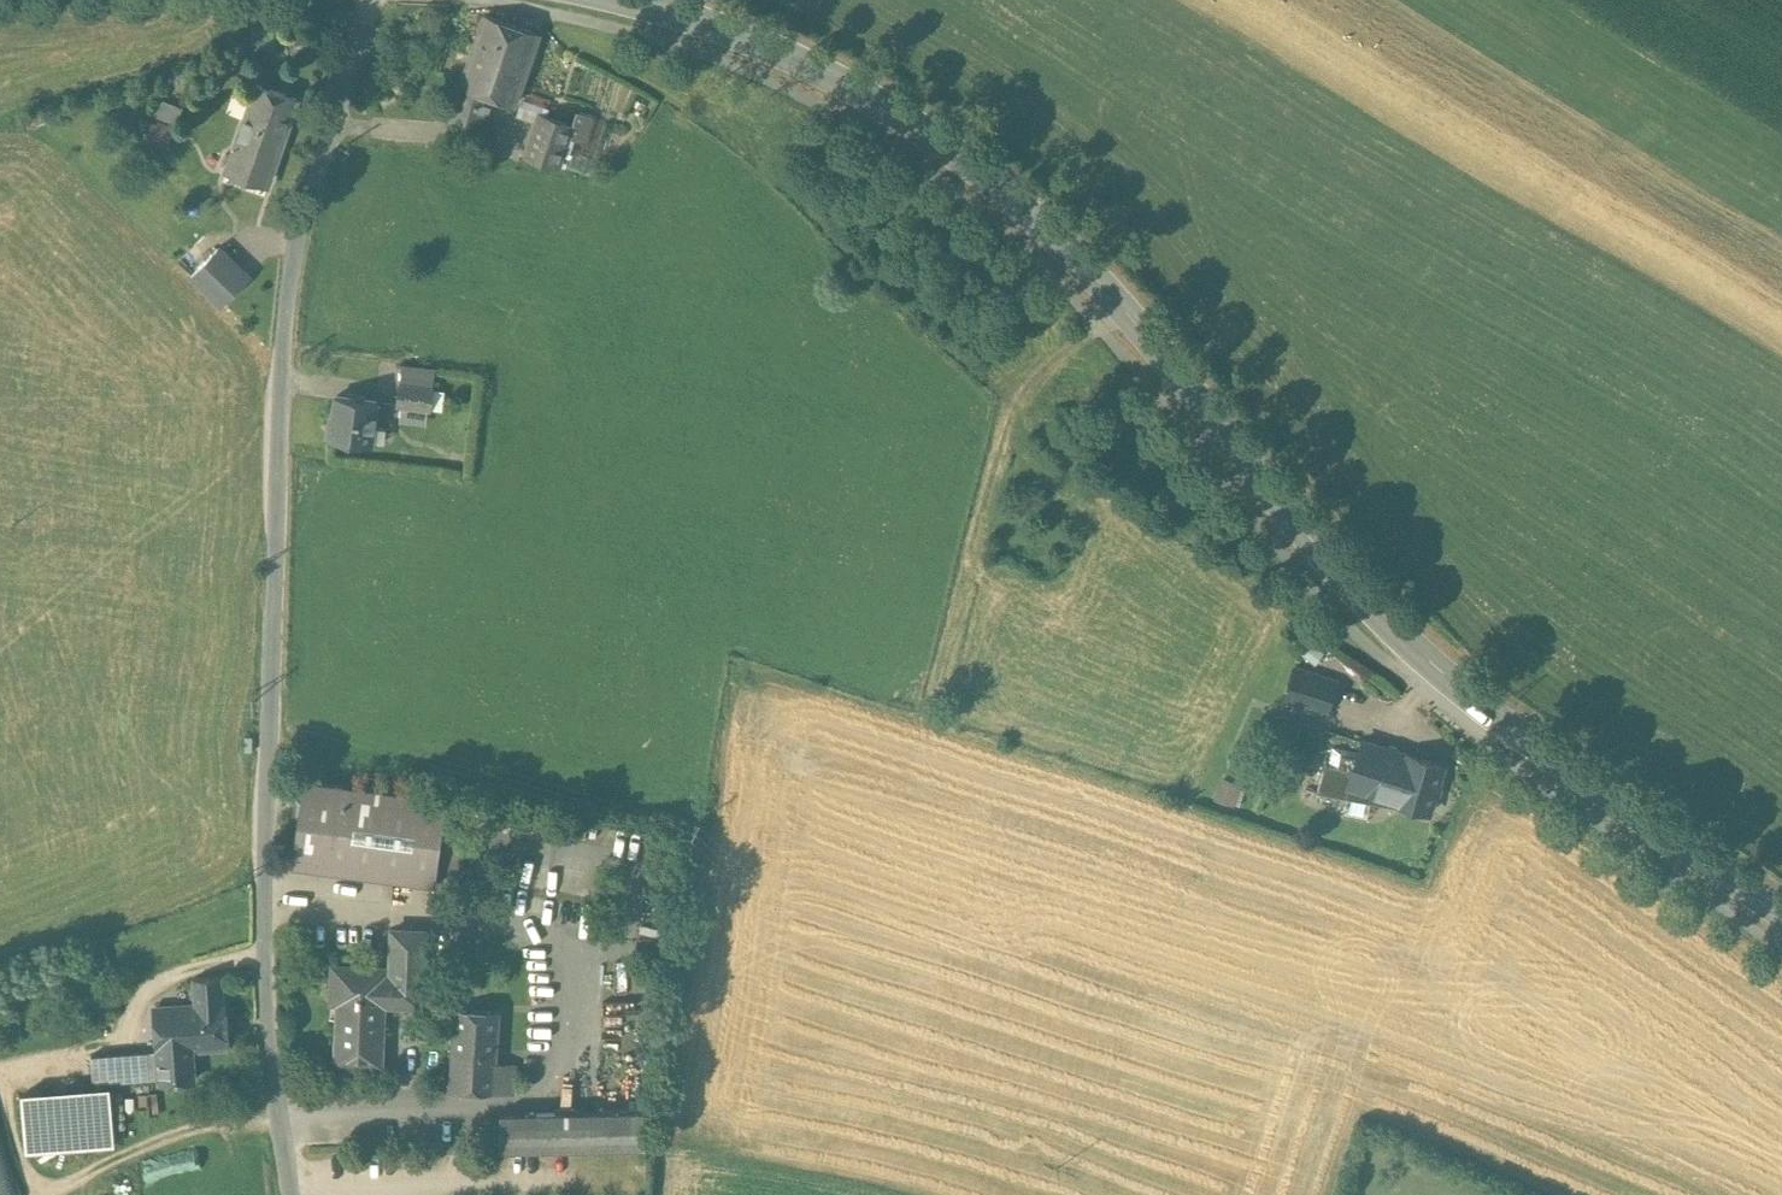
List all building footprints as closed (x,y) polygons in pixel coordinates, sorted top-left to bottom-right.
[(536,31),(485,13),(474,45),(486,49),(484,54),(499,59),(496,67),(506,71),(504,76),(519,81),(536,31)] [(486,49),(474,45),(460,85),(464,86),(450,125),(475,134),(489,94),(512,102),(519,81),(504,76),(506,71),(496,67),(499,59),(484,54),(486,49)] [(298,97),(258,83),(240,136),(280,150),(298,97)] [(156,115),(179,120),(183,102),(160,97),(156,115)] [(573,124),(570,131),(584,135),(593,110),(579,105),(573,124)] [(573,124),(541,113),(525,156),(557,168),(570,131),(573,124)] [(280,150),(240,136),(230,167),(270,181),(280,150)] [(250,278),(219,247),(192,275),(223,305),(250,278)] [(379,384),(399,386),(433,391),(435,371),(382,364),(379,384)] [(397,403),(430,408),(433,391),(399,386),(397,403)] [(377,402),(335,396),(332,418),(329,418),(326,439),(371,445),(377,402)] [(1336,681),(1294,667),(1284,697),(1326,711),(1336,681)] [(1443,765),(1362,739),(1353,768),(1326,762),(1317,791),(1394,805),(1395,801),(1429,812),(1443,765)] [(1216,797),(1240,804),(1247,782),(1222,774),(1216,797)] [(447,798),(304,779),(292,865),(406,881),(435,885),(447,798)] [(467,831),(448,828),(442,871),(461,874),(467,831)] [(426,935),(393,933),(391,977),(401,977),(424,978),(426,935)] [(361,968),(360,976),(334,975),(333,1002),(349,1002),(348,1021),(338,1020),(335,1063),(366,1065),(366,1057),(382,1057),(385,1004),(399,1005),(401,977),(391,977),(386,977),(386,969),(361,968)] [(194,1004),(155,1007),(158,1049),(136,1051),(139,1079),(160,1078),(160,1081),(194,1079),(192,1049),(227,1047),(222,976),(193,978),(194,1004)] [(424,978),(401,977),(399,1005),(422,1006),(424,978)] [(501,1012),(455,1008),(452,1051),(498,1054),(501,1012)] [(136,1051),(91,1054),(94,1083),(139,1079),(136,1051)] [(498,1054),(452,1051),(450,1088),(516,1093),(518,1066),(498,1064),(498,1054)] [(109,1086),(23,1093),(27,1151),(114,1144),(109,1086)] [(645,1109),(500,1112),(501,1149),(646,1146),(645,1109)] [(0,1126),(0,1194),(20,1194),(0,1126)]
